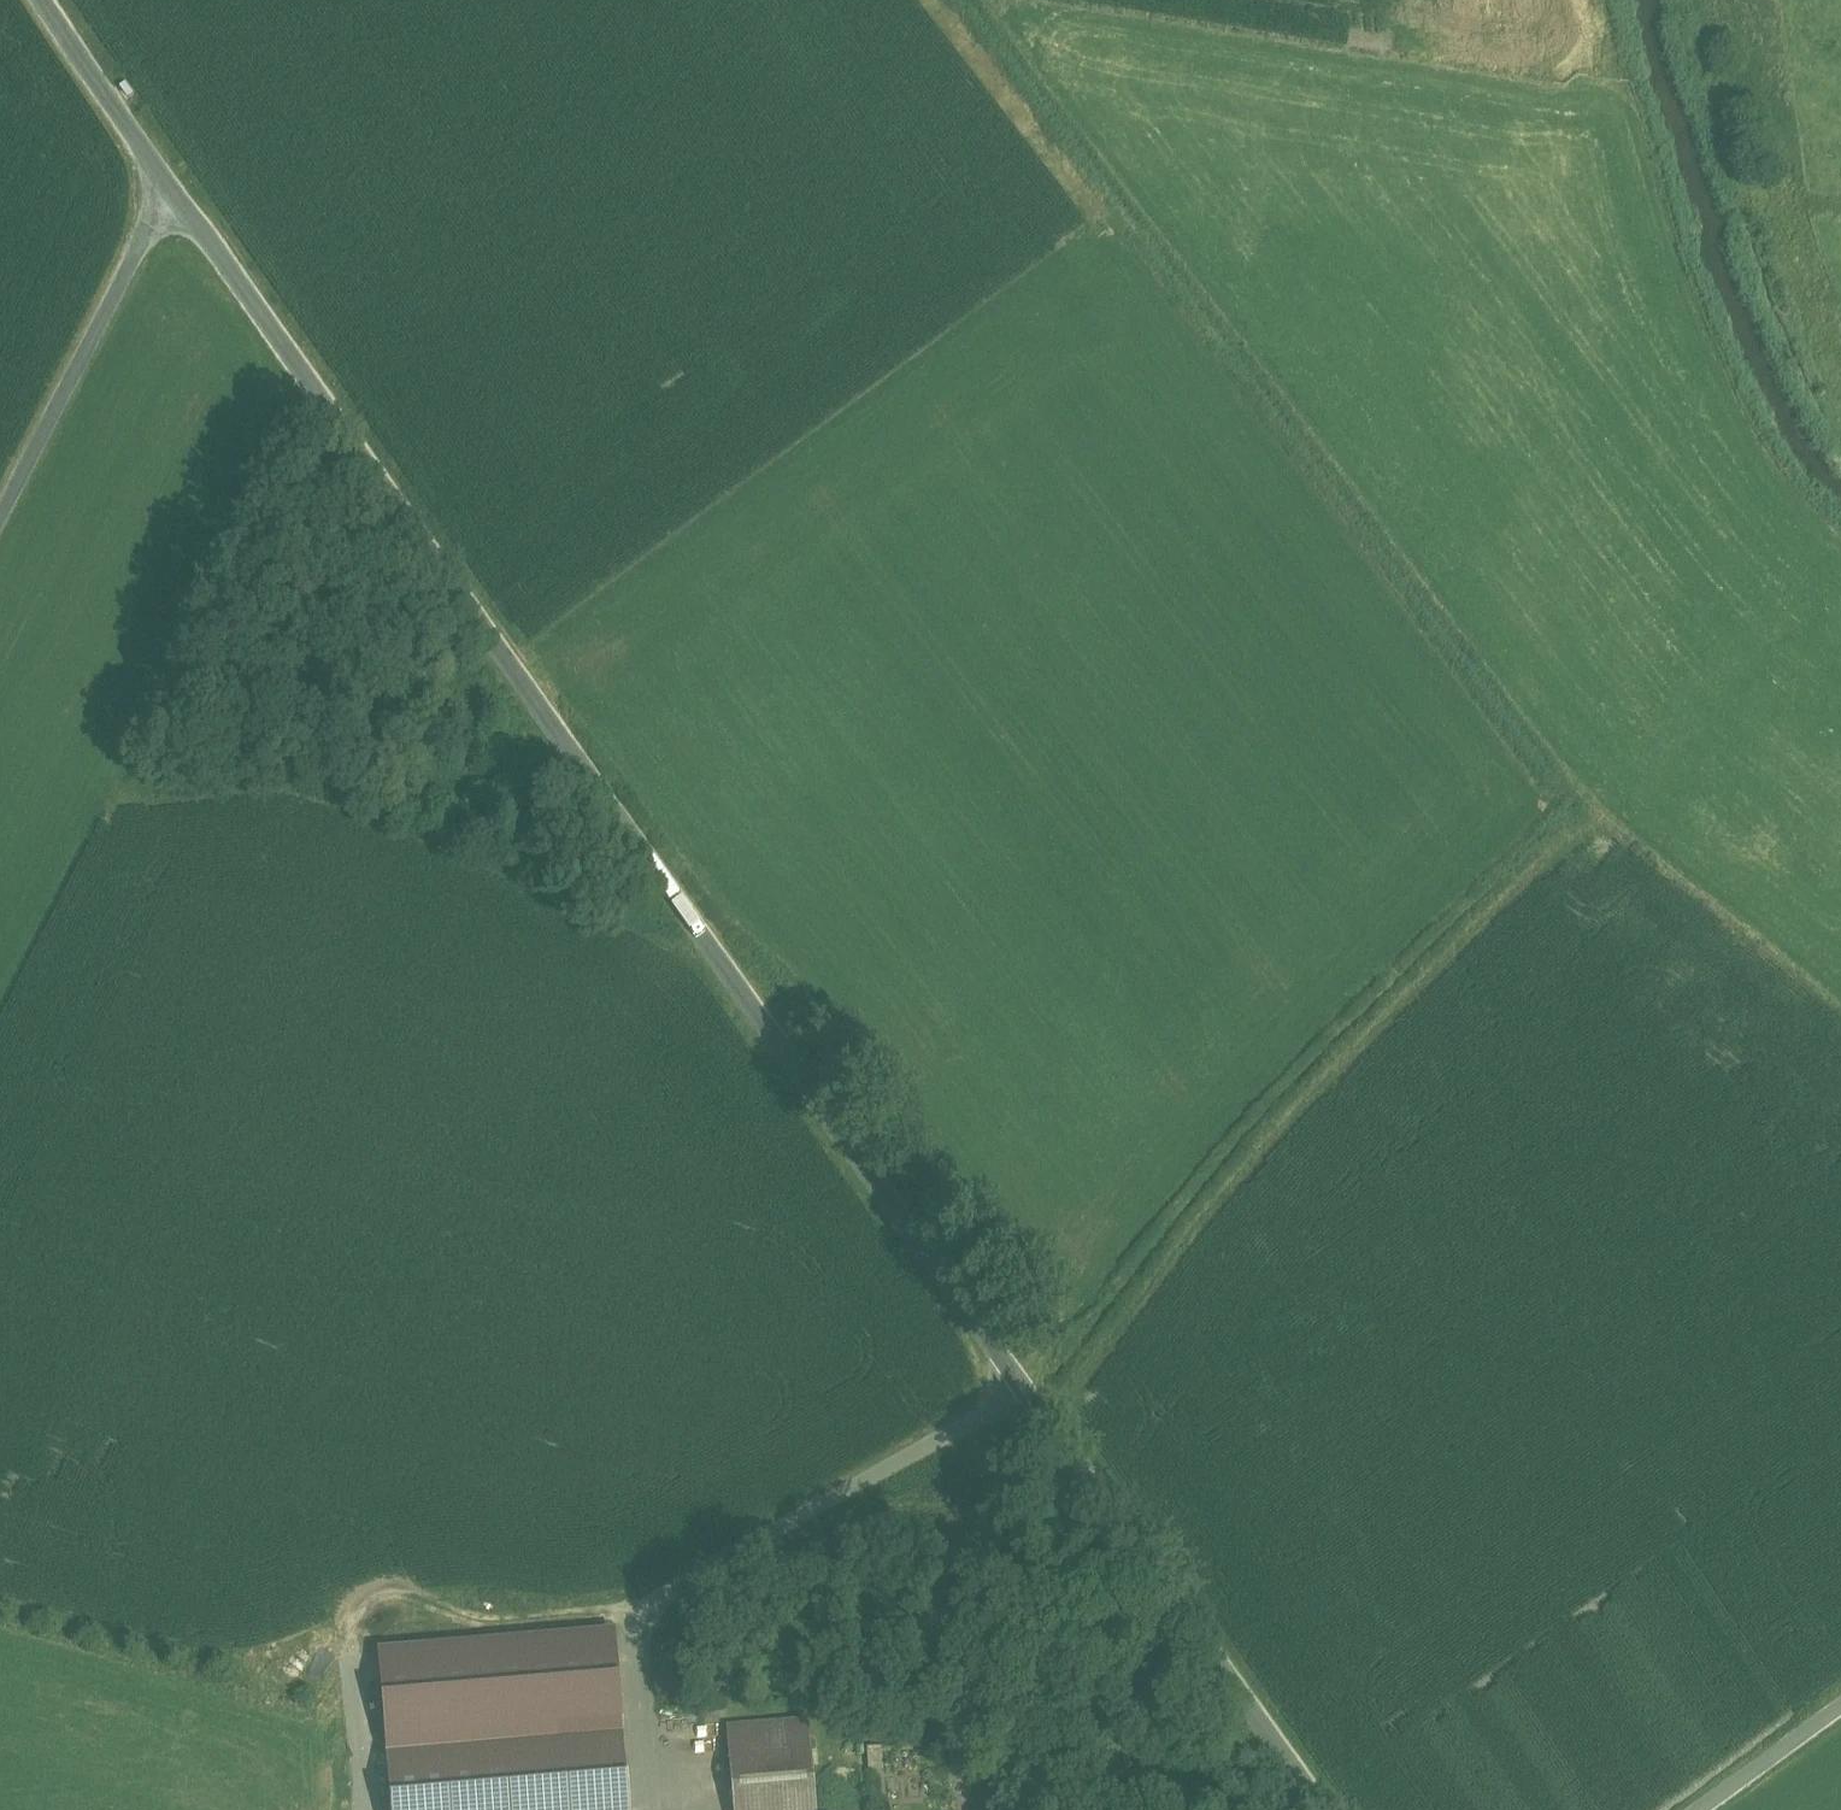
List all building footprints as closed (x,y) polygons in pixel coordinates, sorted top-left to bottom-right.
[(808,1721),(729,1727),(736,1809),(815,1809),(808,1721)] [(394,1748),(398,1809),(629,1809),(623,1729),(394,1748)]
